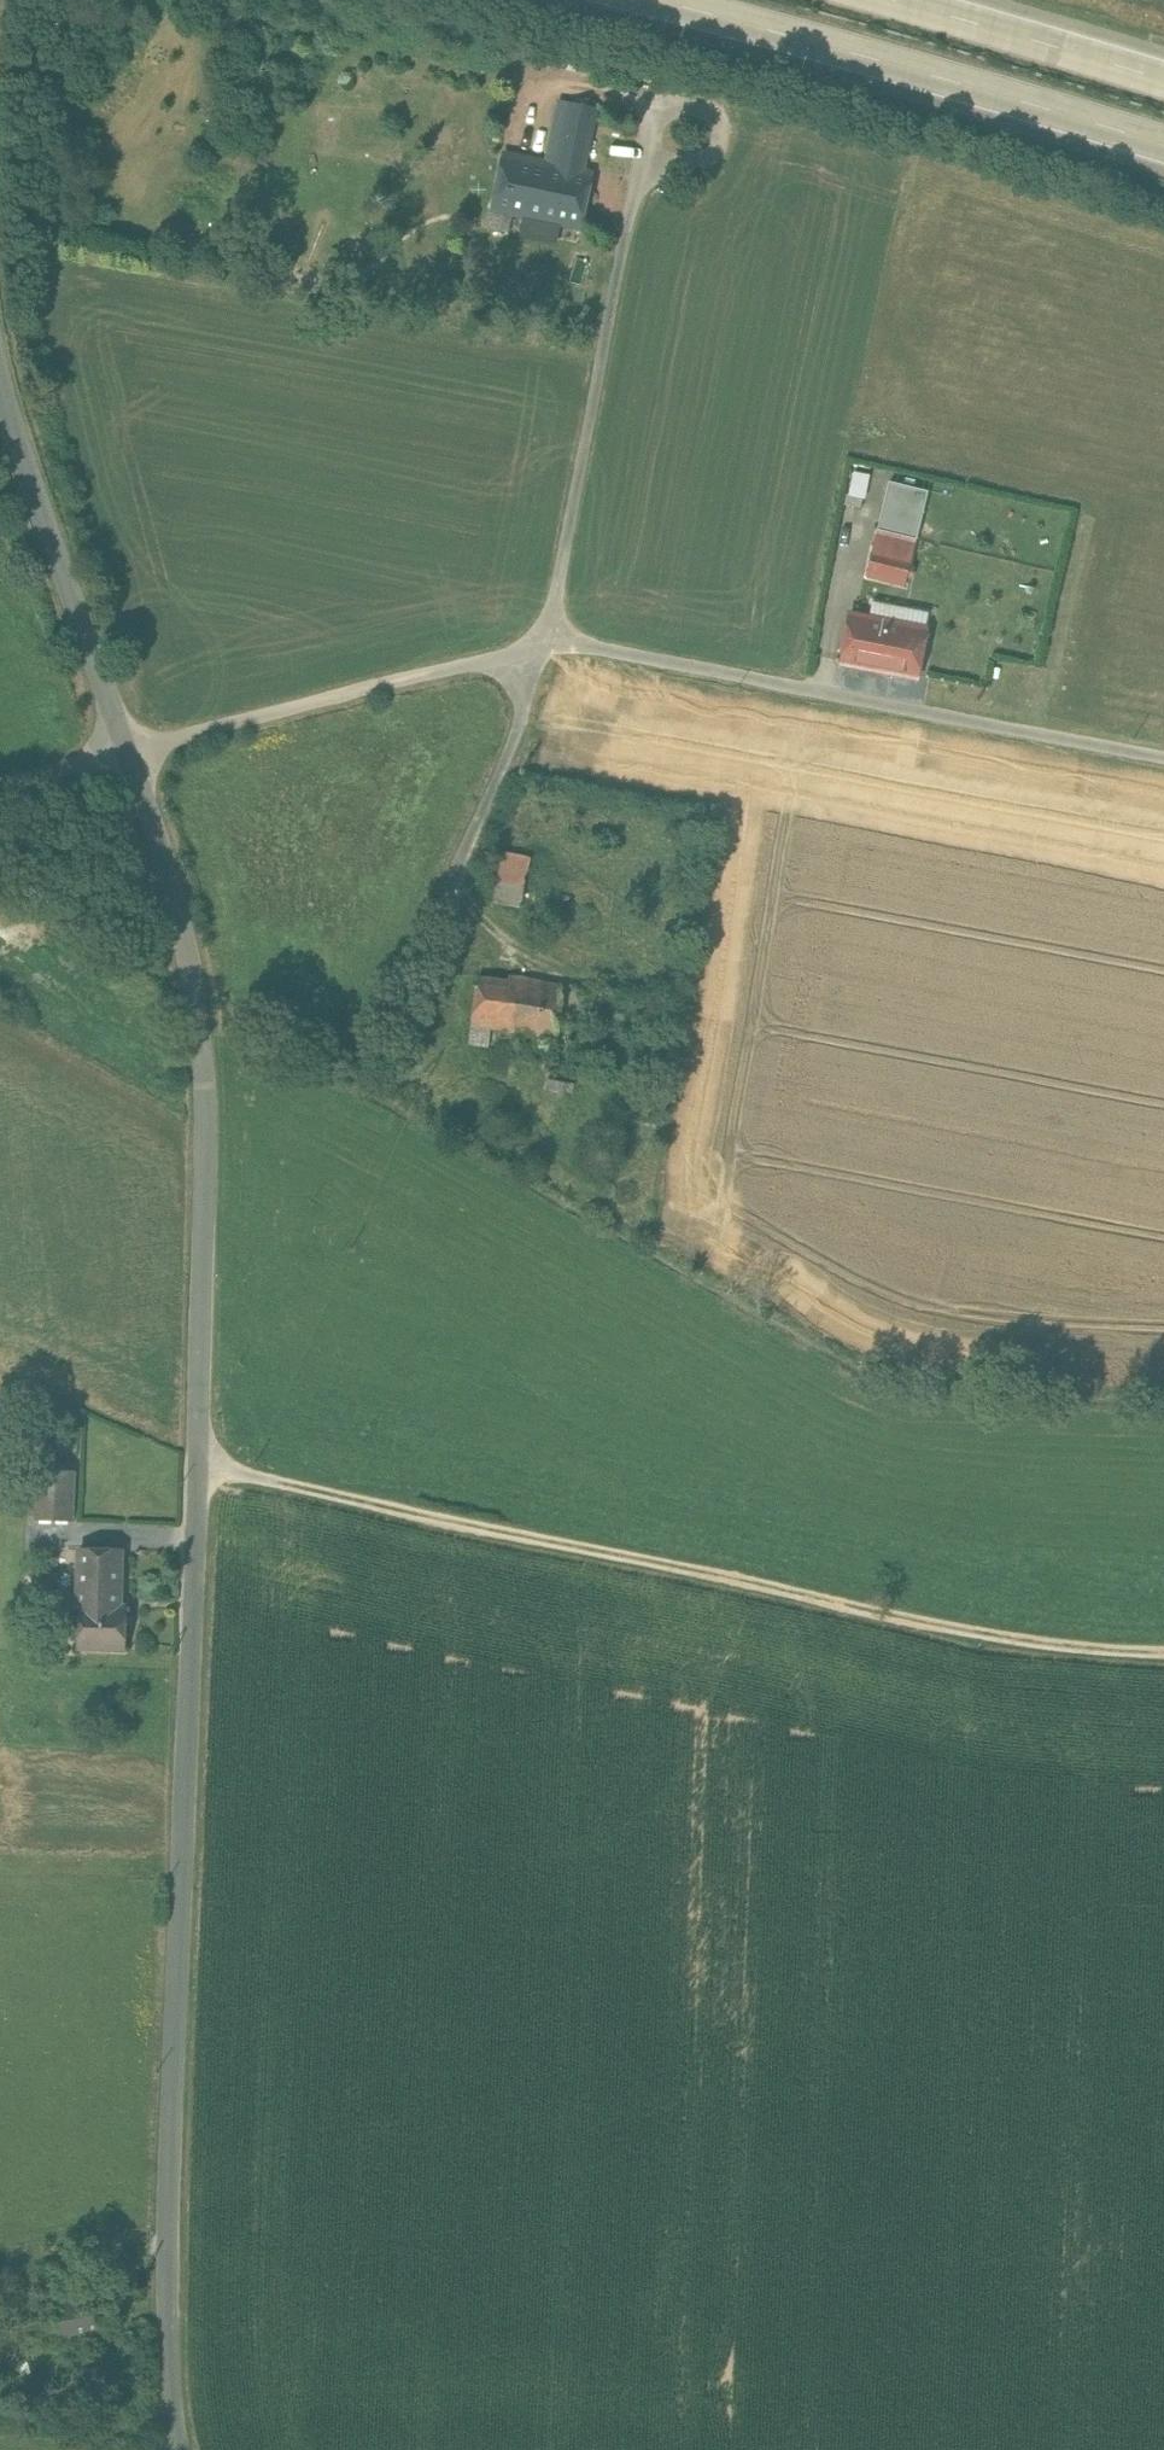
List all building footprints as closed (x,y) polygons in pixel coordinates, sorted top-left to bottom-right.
[(565,140),(554,138),(548,165),(508,156),(497,209),(512,212),(581,227),(592,173),(583,171),(595,110),(572,105),(565,140)] [(512,212),(497,209),(492,228),(508,232),(512,212)] [(849,503),(866,505),(871,472),(854,469),(849,503)] [(928,491),(891,482),(879,530),(916,539),(928,491)] [(916,539),(879,530),(868,576),(905,585),(916,539)] [(926,628),(852,615),(843,662),(917,676),(926,628)] [(530,856),(506,851),(495,903),(520,907),(530,856)] [(510,981),(479,976),(478,984),(476,984),(476,986),(478,987),(472,1024),(490,1027),(534,1033),(542,981),(510,976),(510,981)] [(563,984),(542,981),(534,1033),(556,1037),(563,984)] [(490,1027),(472,1024),(470,1042),(487,1045),(490,1027)] [(74,1470),(40,1469),(38,1519),(72,1521),(74,1470)] [(122,1548),(81,1547),(79,1606),(78,1647),(127,1648),(128,1606),(121,1606),(122,1548)] [(98,2295),(53,2302),(57,2324),(59,2340),(104,2332),(98,2295)] [(57,2324),(28,2328),(31,2344),(59,2340),(57,2324)]
